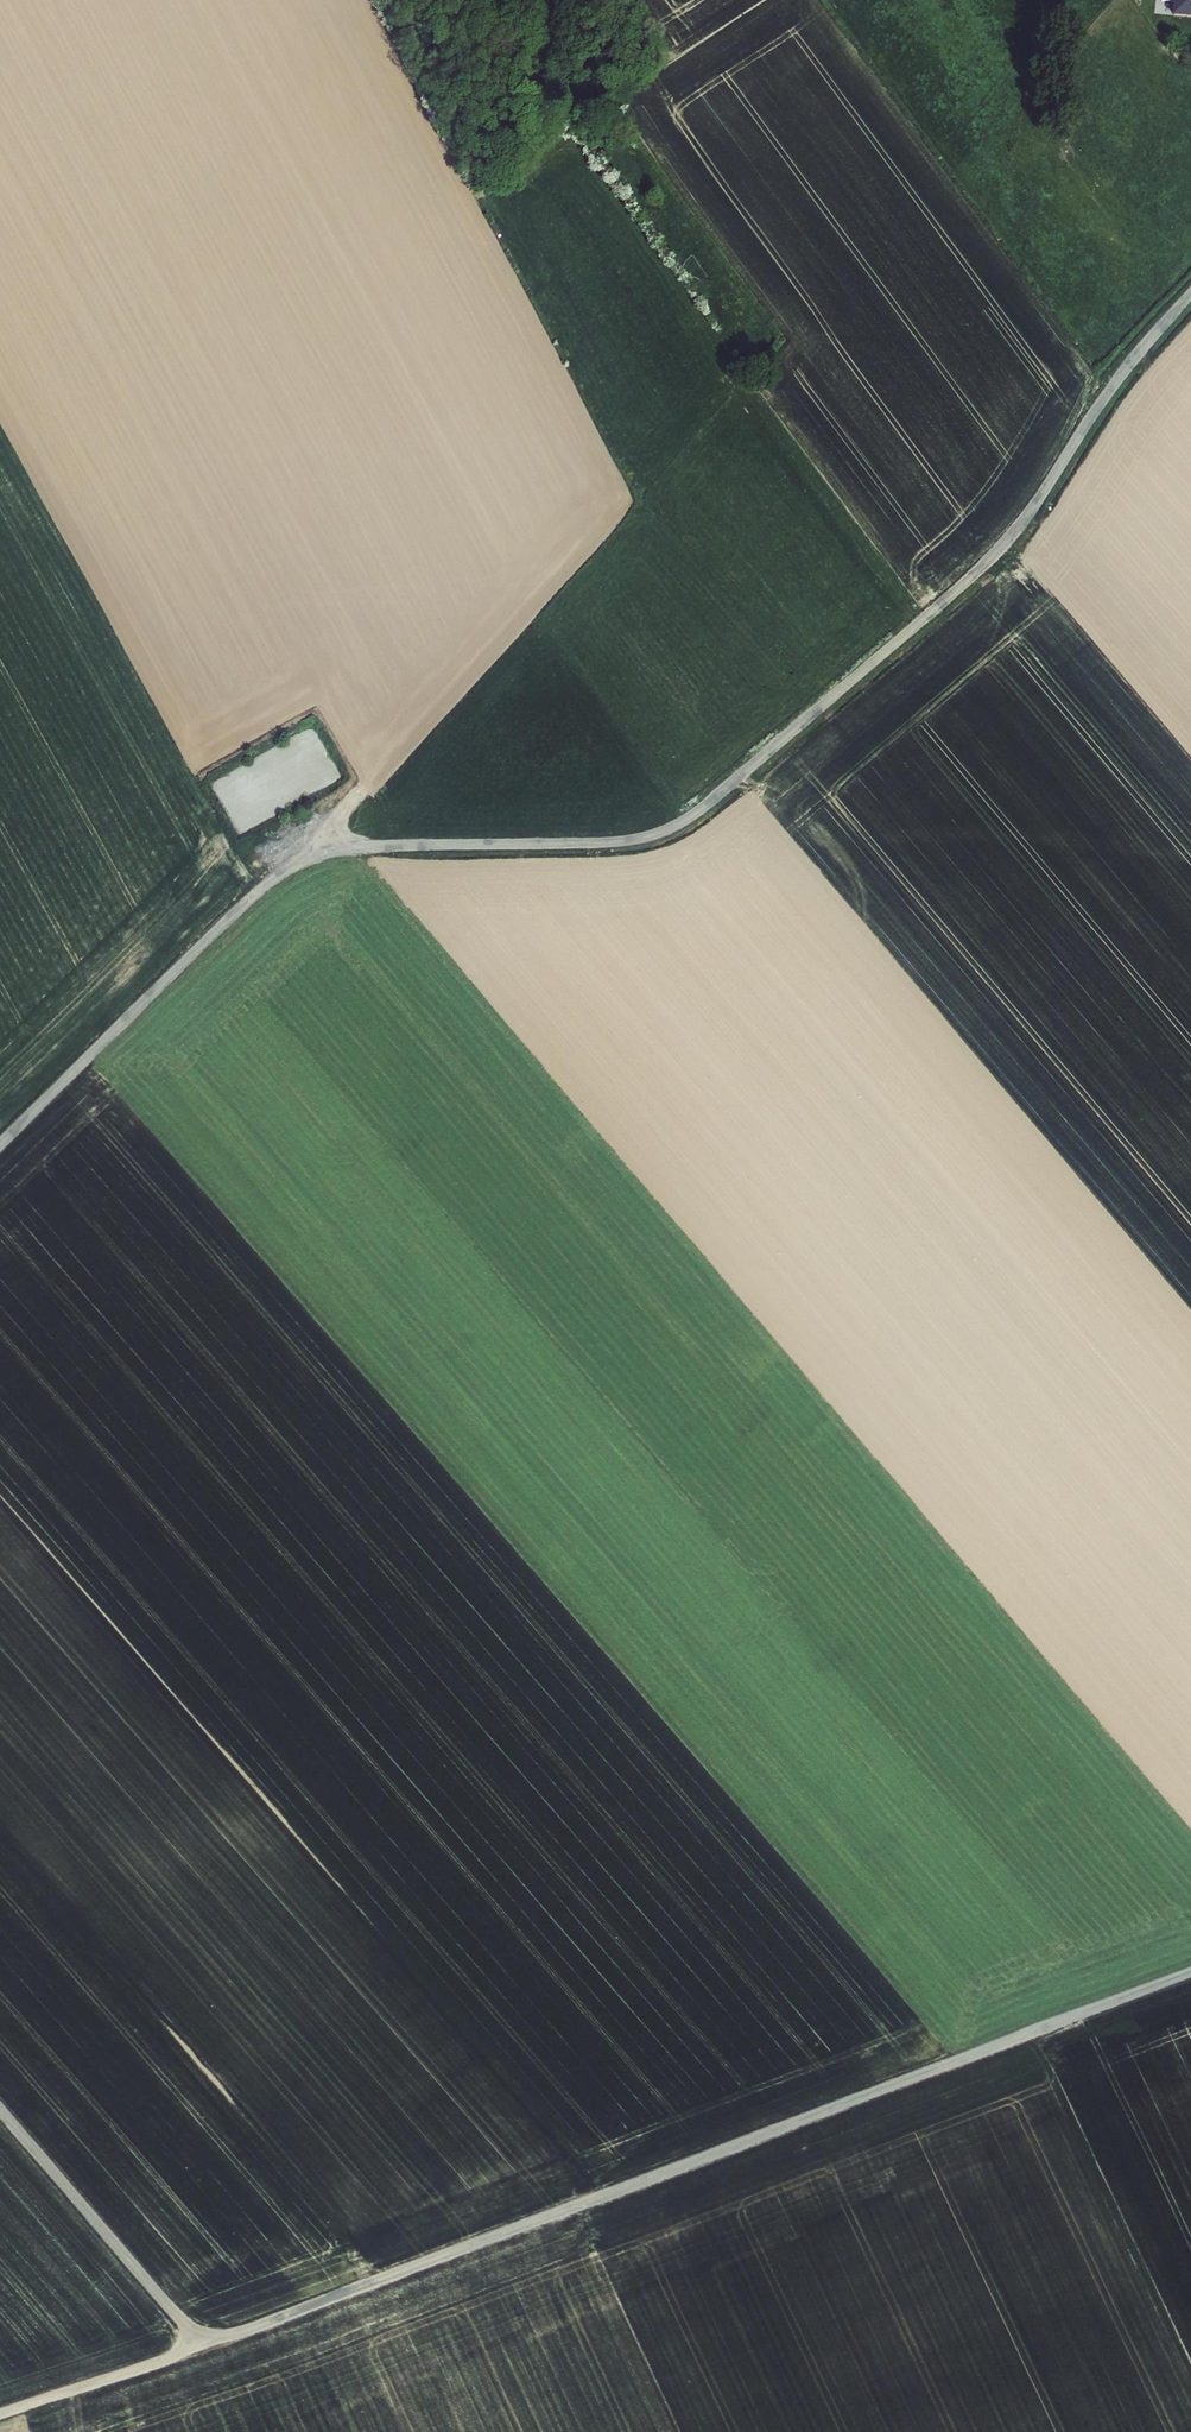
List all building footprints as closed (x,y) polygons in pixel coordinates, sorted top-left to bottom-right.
[(1162,3),(1174,4),(1173,19),(1190,20),(1190,0),(1163,0),(1162,3)]
